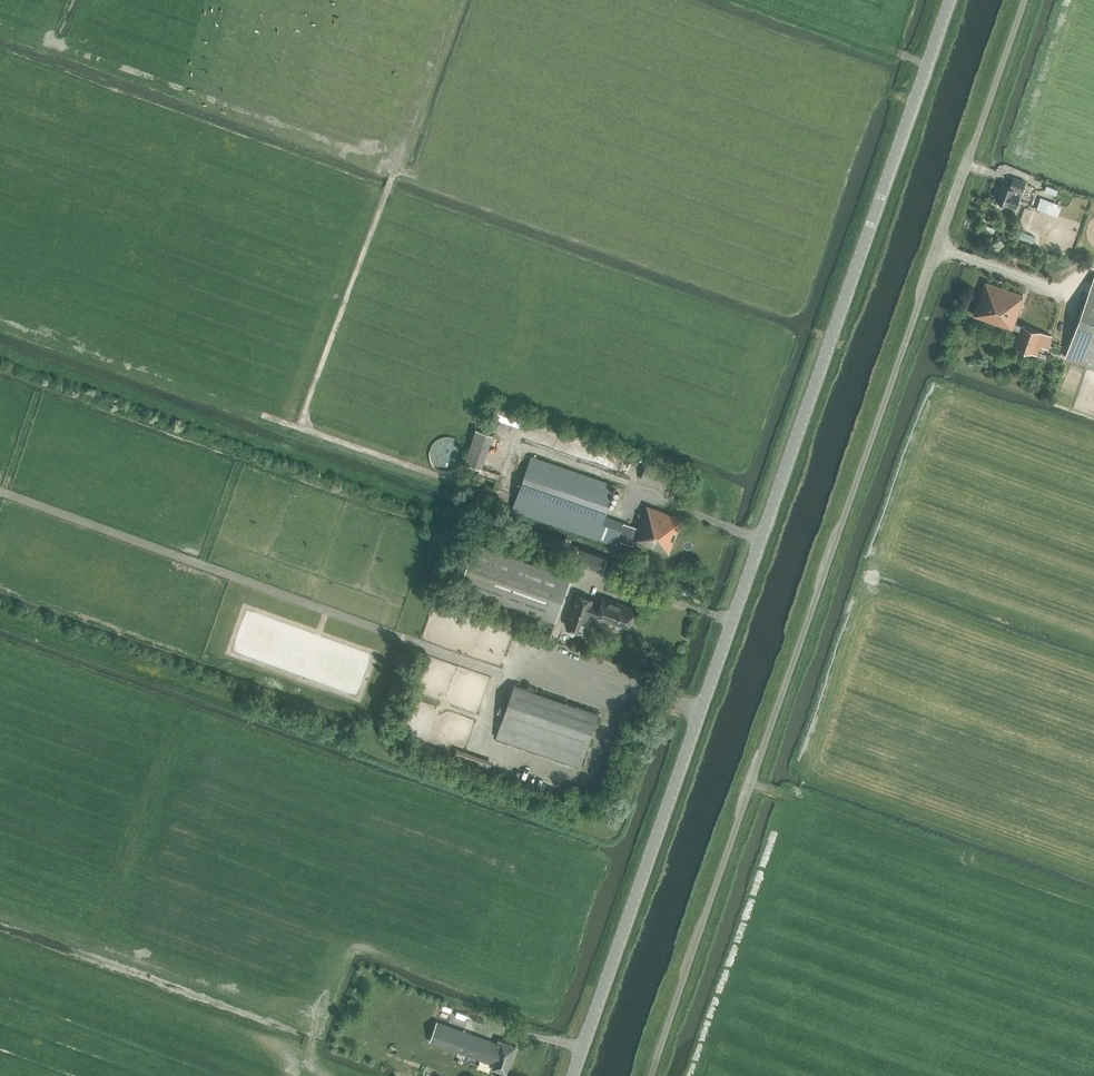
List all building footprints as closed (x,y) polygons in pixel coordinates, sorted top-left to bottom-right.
[(997,200),(1016,207),(1026,182),(1013,177),(1010,187),(1002,185),(997,200)] [(1037,208),(1045,211),(1049,202),(1041,199),(1037,208)] [(1024,215),(1032,218),(1037,206),(1029,203),(1024,215)] [(982,231),(990,234),(993,227),(984,224),(982,231)] [(1022,239),(1032,244),(1035,237),(1025,233),(1022,239)] [(1093,368),(1093,276),(1065,357),(1093,368)] [(1020,304),(1023,295),(986,282),(974,315),(1013,329),(1015,323),(1021,304),(1020,304)] [(1015,346),(1037,354),(1041,346),(1047,348),(1051,335),(1022,325),(1020,331),(1015,346)] [(1014,378),(1018,368),(1009,364),(1005,374),(1014,378)] [(492,451),(504,455),(514,423),(502,419),(492,451)] [(465,462),(482,467),(493,435),(476,429),(465,462)] [(462,455),(462,454),(461,451),(460,448),(459,445),(457,442),(453,440),(450,439),(447,438),(444,438),(440,438),(438,439),(435,441),(433,443),(431,446),(429,449),(428,452),(428,455),(429,458),(430,461),(431,464),(433,466),(436,468),(438,470),(441,471),(444,471),(449,471),(451,470),(454,468),(457,466),(459,464),(460,461),(461,458),(462,455)] [(611,462),(615,454),(603,449),(600,456),(611,462)] [(625,523),(605,515),(616,485),(532,456),(512,509),(616,545),(625,523)] [(641,479),(677,492),(682,475),(646,463),(641,479)] [(625,536),(669,553),(682,518),(647,505),(640,523),(630,520),(625,536)] [(475,543),(459,587),(556,621),(571,577),(475,543)] [(574,561),(602,570),(606,557),(578,547),(574,561)] [(566,625),(584,633),(590,615),(629,628),(636,608),(603,596),(600,601),(595,599),(577,593),(566,625)] [(713,604),(712,610),(721,612),(723,606),(713,604)] [(253,605),(252,652),(305,670),(310,663),(316,667),(314,671),(319,674),(332,674),(332,680),(341,681),(346,684),(350,678),(350,673),(353,674),(353,666),(345,660),(353,660),(354,652),(345,652),(344,657),(337,657),(333,655),(331,658),(318,658),(321,652),(319,651),(319,640),(327,640),(323,638),(326,632),(317,626),(253,605)] [(532,628),(530,636),(543,639),(545,631),(532,628)] [(514,685),(496,738),(580,767),(599,714),(514,685)] [(455,755),(454,758),(490,771),(492,764),(465,755),(456,751),(455,755)] [(492,1068),(507,1074),(517,1045),(501,1039),(499,1043),(437,1021),(429,1041),(493,1064),(492,1068)]
